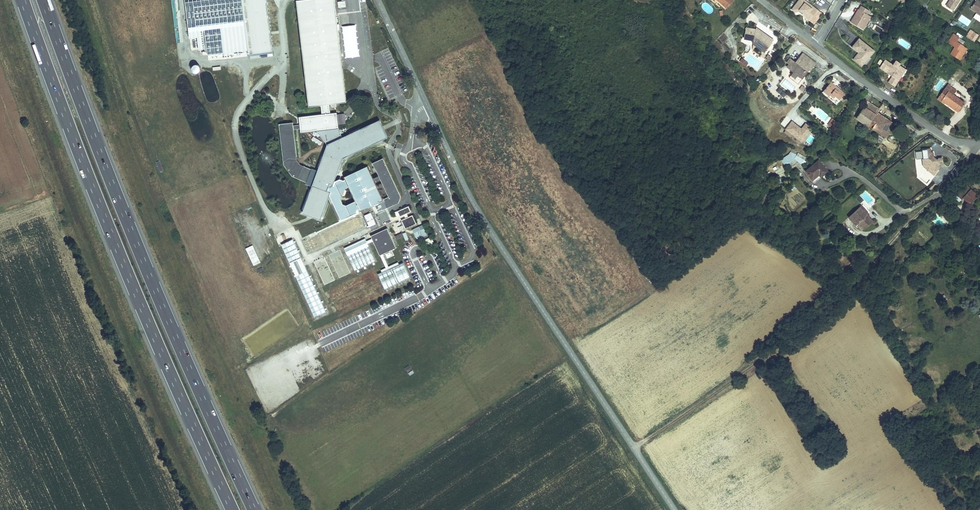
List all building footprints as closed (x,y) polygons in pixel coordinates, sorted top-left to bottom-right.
[(334,183),(327,180),(327,181),(318,175),(315,174),(317,170),(301,164),(297,158),(294,128),(300,127),(300,131),(338,127),(336,111),(331,112),(330,104),(346,102),(335,0),(312,0),(298,2),(310,106),(322,105),(323,113),(299,115),(300,125),(294,125),(293,121),(279,123),(284,164),(291,173),(312,182),(314,177),(317,179),(320,181),(326,184),(325,185),(330,187),(329,190),(341,220),(357,213),(357,210),(360,209),(361,211),(375,204),(379,212),(399,203),(401,197),(384,159),(375,163),(383,183),(378,185),(369,166),(345,176),(347,179),(344,180),(341,178),(334,181),(334,183)] [(815,6),(808,0),(793,0),(790,3),(793,6),(796,5),(800,9),(801,7),(804,10),(803,11),(807,15),(815,6)] [(979,0),(972,0),(968,6),(979,14),(979,1),(979,0)] [(856,5),(848,18),(860,25),(862,21),(860,20),(863,16),(865,17),(868,12),(865,10),(867,7),(859,2),(857,5),(856,5)] [(961,15),(958,21),(968,26),(971,21),(961,15)] [(248,51),(245,21),(201,25),(200,16),(195,16),(195,21),(189,21),(190,38),(199,37),(200,49),(207,49),(208,55),(248,51)] [(767,34),(763,31),(761,34),(754,28),(757,25),(751,24),(751,23),(740,21),(739,32),(748,34),(748,37),(754,37),(760,42),(767,34)] [(761,34),(763,31),(757,25),(754,28),(761,34)] [(954,29),(951,27),(945,36),(948,38),(954,29)] [(964,36),(954,29),(948,38),(953,41),(949,47),(959,54),(965,45),(960,41),(964,36)] [(969,29),(965,36),(974,42),(979,34),(969,29)] [(863,56),(871,47),(856,35),(849,43),(857,50),(852,57),(858,61),(862,55),(863,56)] [(760,42),(754,37),(748,37),(748,38),(757,46),(760,42)] [(789,50),(803,61),(805,58),(791,47),(789,50)] [(803,61),(789,50),(785,56),(779,51),(776,55),(778,57),(776,60),(782,65),(780,69),(784,72),(783,74),(787,78),(796,67),(795,66),(798,63),(798,64),(799,65),(803,61)] [(898,59),(893,56),(890,60),(882,55),(877,63),(889,71),(886,77),(892,82),(896,76),(894,74),(901,64),(896,61),(898,59)] [(903,66),(901,64),(894,74),(896,76),(903,66)] [(835,87),(820,75),(813,84),(828,96),(835,87)] [(945,79),(940,87),(944,89),(946,85),(952,89),(954,86),(945,79)] [(828,96),(813,84),(811,87),(827,98),(828,96)] [(852,85),(849,88),(858,94),(860,89),(852,85)] [(963,96),(952,89),(946,85),(944,89),(961,100),(963,96)] [(781,88),(777,91),(782,98),(785,95),(781,88)] [(944,89),(939,96),(956,107),(961,100),(944,89)] [(855,95),(852,101),(864,108),(867,102),(855,95)] [(847,112),(858,118),(863,109),(864,108),(852,101),(847,112)] [(863,109),(858,118),(870,125),(878,114),(870,110),(869,112),(863,109)] [(878,114),(870,125),(874,127),(881,116),(878,114)] [(791,121),(784,129),(801,143),(813,129),(805,123),(801,128),(791,121)] [(925,139),(917,140),(918,149),(919,156),(923,156),(923,161),(930,160),(931,162),(937,156),(938,156),(937,149),(933,149),(932,151),(928,148),(928,143),(926,143),(925,139)] [(782,162),(790,166),(793,159),(802,164),(805,158),(788,150),(782,162)] [(814,175),(818,170),(808,159),(797,170),(805,178),(811,172),(814,175)] [(904,168),(910,162),(907,159),(901,165),(904,168)] [(964,178),(955,188),(960,194),(966,200),(976,190),(964,178)] [(960,194),(955,188),(951,192),(956,197),(960,194)] [(859,203),(858,204),(865,211),(866,210),(859,203)] [(858,204),(849,212),(856,219),(863,226),(871,218),(865,211),(858,204)] [(409,207),(398,212),(400,218),(412,213),(409,207)] [(376,224),(371,212),(364,215),(369,227),(376,224)] [(856,219),(849,212),(847,215),(854,222),(856,219)] [(365,227),(360,215),(321,232),(326,244),(365,227)] [(330,216),(306,227),(309,234),(333,223),(330,216)] [(413,216),(402,221),(406,229),(417,224),(413,216)] [(387,227),(371,234),(372,237),(373,240),(379,254),(382,253),(396,247),(387,227)] [(419,227),(412,230),(416,240),(427,236),(424,228),(420,229),(419,227)] [(314,315),(325,310),(293,236),(281,241),(314,315)] [(354,269),(375,260),(367,242),(366,240),(365,237),(362,238),(359,240),(344,246),(354,269)] [(431,237),(425,240),(428,247),(434,244),(431,237)] [(246,248),(253,266),(260,263),(253,245),(246,248)] [(339,248),(328,253),(339,276),(349,271),(339,248)] [(382,253),(379,254),(385,267),(387,265),(382,253)] [(324,255),(313,259),(323,282),(334,278),(324,255)] [(380,270),(381,271),(399,263),(398,261),(388,266),(387,265),(385,267),(380,269),(380,270)] [(409,277),(402,262),(399,263),(381,271),(377,273),(384,288),(409,277)] [(331,300),(378,281),(374,270),(327,289),(331,300)] [(338,315),(385,295),(380,284),(333,304),(338,315)]
